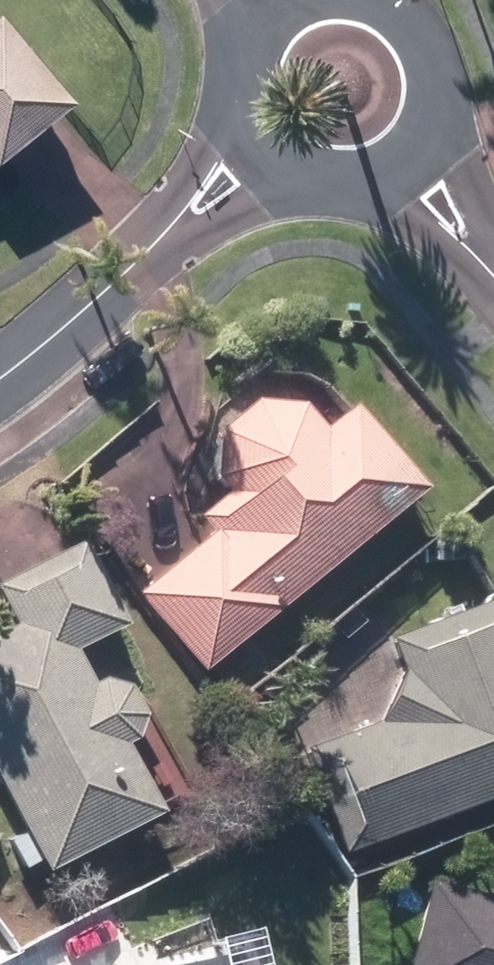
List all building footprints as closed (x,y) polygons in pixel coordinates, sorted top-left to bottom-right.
[(48,98),(0,42),(0,139),(48,98)] [(134,597),(200,675),(418,491),(347,408),(320,431),(300,409),(249,403),(217,431),(213,478),(225,492),(193,519),(207,536),(134,597)] [(428,564),(456,564),(456,546),(427,546),(428,564)] [(41,876),(154,816),(118,748),(128,743),(135,717),(121,690),(94,682),(85,686),(67,653),(115,629),(74,550),(0,589),(0,607),(11,626),(0,632),(0,798),(19,835),(2,843),(17,872),(34,863),(41,876)] [(427,625),(458,614),(450,593),(419,605),(427,625)] [(336,858),(493,798),(493,603),(386,644),(396,672),(373,725),(298,754),(336,858)] [(427,884),(406,964),(493,964),(493,902),(427,884)] [(92,954),(76,926),(29,955),(35,964),(74,964),(92,954)]
